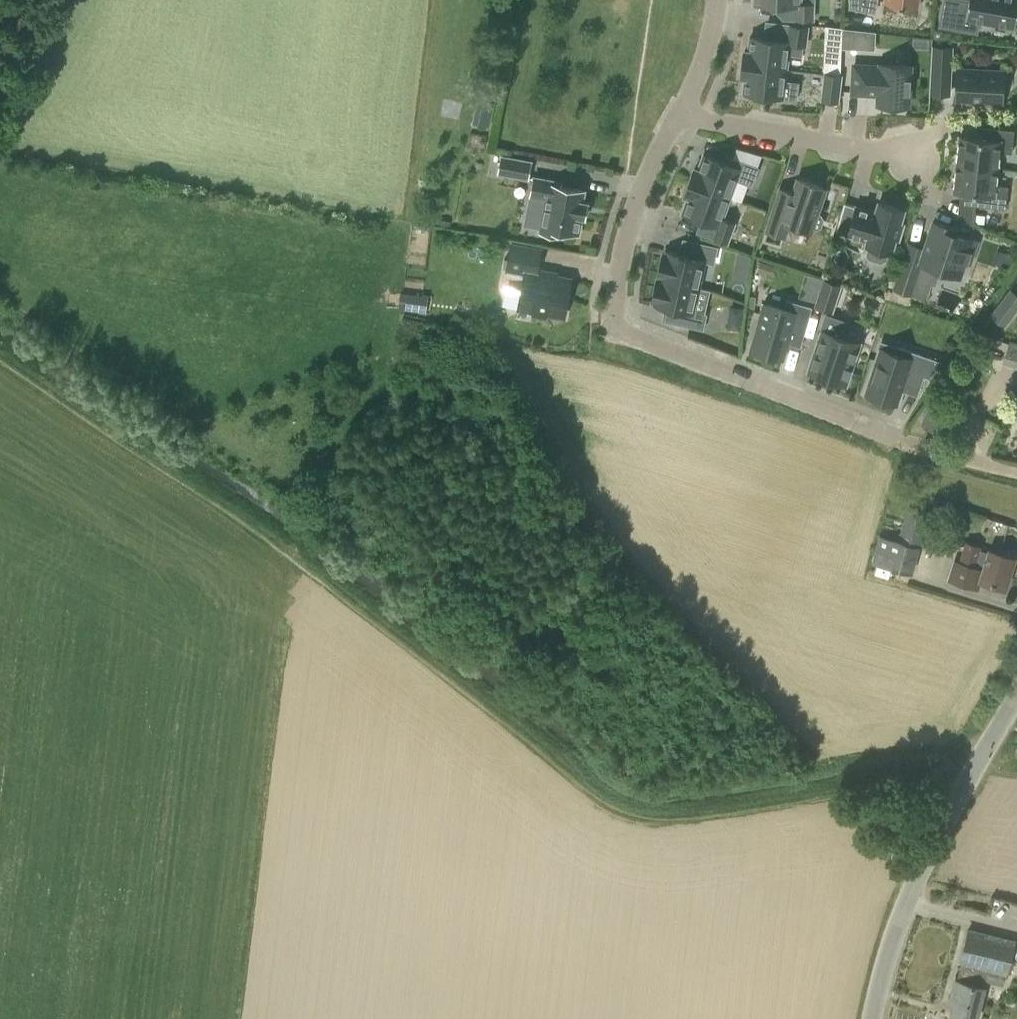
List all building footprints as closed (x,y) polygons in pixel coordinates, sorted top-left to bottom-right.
[(755,3),(784,4),(784,18),(813,19),(814,0),(755,0),(755,3)] [(849,8),(860,10),(862,0),(850,0),(849,8)] [(885,3),(917,9),(919,0),(885,0),(885,3)] [(939,26),(976,32),(979,20),(1013,26),(1013,27),(1015,27),(1016,14),(1016,0),(944,0),(939,26)] [(744,51),(742,64),(786,69),(788,53),(801,55),(802,44),(805,45),(807,28),(776,24),(774,40),(750,37),(748,51),(744,51)] [(842,26),(824,26),(824,41),(841,42),(842,26)] [(854,48),(855,28),(842,27),(842,28),(842,42),(842,47),(854,48)] [(953,46),(932,45),(930,93),(950,94),(953,46)] [(839,74),(841,55),(824,54),(822,73),(839,74)] [(785,81),(786,69),(742,64),(741,77),(745,78),(743,92),(796,99),(798,83),(785,81)] [(878,91),(877,104),(908,105),(910,65),(880,64),(880,66),(854,65),(852,93),(873,94),(873,91),(878,91)] [(1002,104),(1004,70),(957,68),(955,101),(1002,104)] [(822,99),(838,101),(841,76),(825,74),(822,99)] [(473,122),(489,126),(494,103),(478,99),(473,122)] [(983,139),(959,136),(956,164),(998,168),(999,152),(1011,153),(1014,130),(984,127),(983,139)] [(698,169),(694,168),(689,182),(730,197),(737,179),(751,184),(757,168),(732,159),(730,164),(703,154),(698,169)] [(502,156),(499,172),(528,178),(531,161),(502,156)] [(998,168),(956,164),(953,191),(977,193),(975,205),(1005,209),(1008,186),(996,185),(998,168)] [(584,217),(585,213),(587,203),(581,201),(583,190),(560,186),(561,183),(534,177),(531,195),(547,198),(540,231),(562,235),(562,231),(578,234),(581,216),(584,217)] [(798,179),(793,193),(780,189),(766,230),(784,236),(788,224),(810,231),(811,227),(816,229),(820,227),(822,219),(820,215),(816,214),(825,187),(798,179)] [(734,223),(722,219),(730,197),(689,182),(684,196),(687,197),(682,212),(709,222),(705,233),(727,242),(734,223)] [(904,224),(900,223),(904,210),(878,202),(875,212),(844,202),(835,231),(867,240),(865,244),(869,246),(866,254),(869,258),(881,261),(885,259),(887,251),(891,252),(895,239),(899,240),(904,224)] [(894,289),(910,294),(921,263),(959,276),(964,261),(970,263),(977,240),(955,233),(956,229),(933,221),(924,248),(909,243),(894,289)] [(662,255),(657,277),(699,286),(704,261),(713,263),(717,247),(691,241),(687,256),(666,251),(665,255),(662,255)] [(511,244),(507,269),(525,272),(518,308),(533,311),(535,315),(543,317),(546,313),(564,316),(571,279),(537,272),(541,250),(511,244)] [(756,271),(772,276),(775,265),(760,260),(756,271)] [(734,268),(732,281),(746,283),(748,271),(734,268)] [(704,314),(710,289),(699,286),(657,277),(652,301),(655,302),(654,304),(680,310),(676,323),(702,329),(706,314),(704,314)] [(841,285),(823,279),(814,305),(832,311),(841,285)] [(406,309),(427,311),(429,295),(408,292),(408,294),(402,293),(400,307),(406,308),(406,309)] [(1010,292),(992,318),(1005,328),(1016,310),(1016,297),(1010,292)] [(791,337),(800,340),(798,346),(800,346),(811,307),(787,300),(784,309),(764,304),(751,349),(783,358),(787,342),(791,340),(791,337)] [(844,321),(826,316),(807,371),(820,376),(833,381),(833,380),(846,384),(860,343),(839,336),(844,321)] [(1009,340),(1002,363),(1016,368),(1016,343),(1009,340)] [(897,404),(902,388),(908,385),(919,388),(924,376),(929,378),(941,361),(941,360),(897,346),(895,353),(880,348),(865,393),(897,404)] [(929,512),(907,506),(897,540),(879,535),(871,563),(912,574),(929,512)] [(1015,558),(988,549),(988,552),(980,550),(981,546),(965,541),(959,560),(953,558),(947,580),(979,590),(982,581),(1006,588),(1015,558)] [(961,964),(957,981),(951,1004),(957,1006),(955,1016),(968,1018),(976,1018),(984,987),(986,980),(1004,985),(1016,940),(968,927),(958,963),(961,964)]
